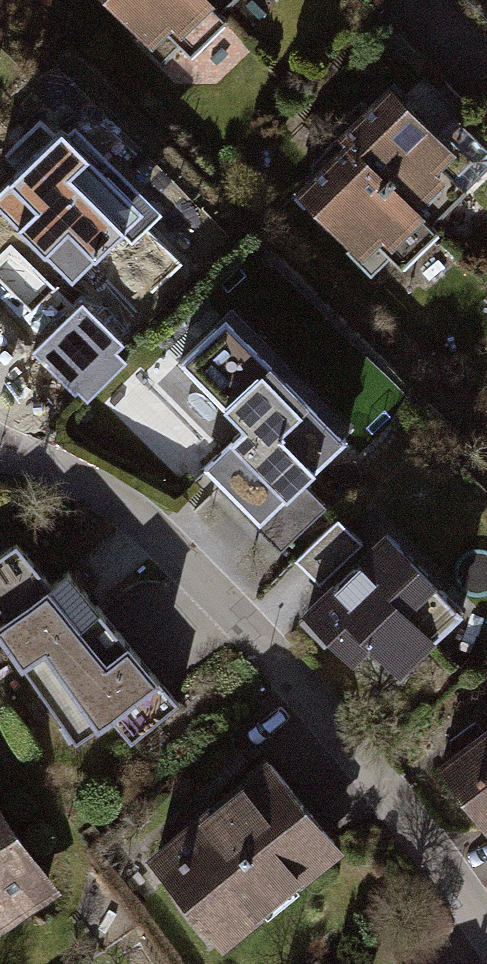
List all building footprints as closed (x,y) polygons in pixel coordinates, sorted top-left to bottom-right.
[(162,62),(179,45),(193,59),(229,24),(220,15),(236,0),(101,0),(162,62)] [(341,146),(292,195),(374,276),(389,261),(401,273),(439,235),(432,229),(467,194),(442,170),(457,156),(387,87),(334,140),(341,146)] [(0,209),(0,213),(69,288),(133,230),(62,153),(0,209)] [(227,319),(178,366),(245,436),(205,474),(281,553),(325,511),(304,489),(349,446),(227,319)] [(102,324),(51,373),(83,406),(134,357),(102,324)] [(362,546),(338,521),(295,563),(319,588),(362,546)] [(69,723),(141,669),(58,560),(38,574),(6,531),(0,535),(0,632),(69,723)] [(383,531),(294,619),(348,674),(370,652),(399,682),(437,645),(430,639),(461,609),(383,531)] [(446,768),(486,820),(486,736),(446,768)] [(198,819),(146,862),(222,954),(342,855),(266,763),(198,819)] [(62,896),(0,807),(0,939),(62,896)]
